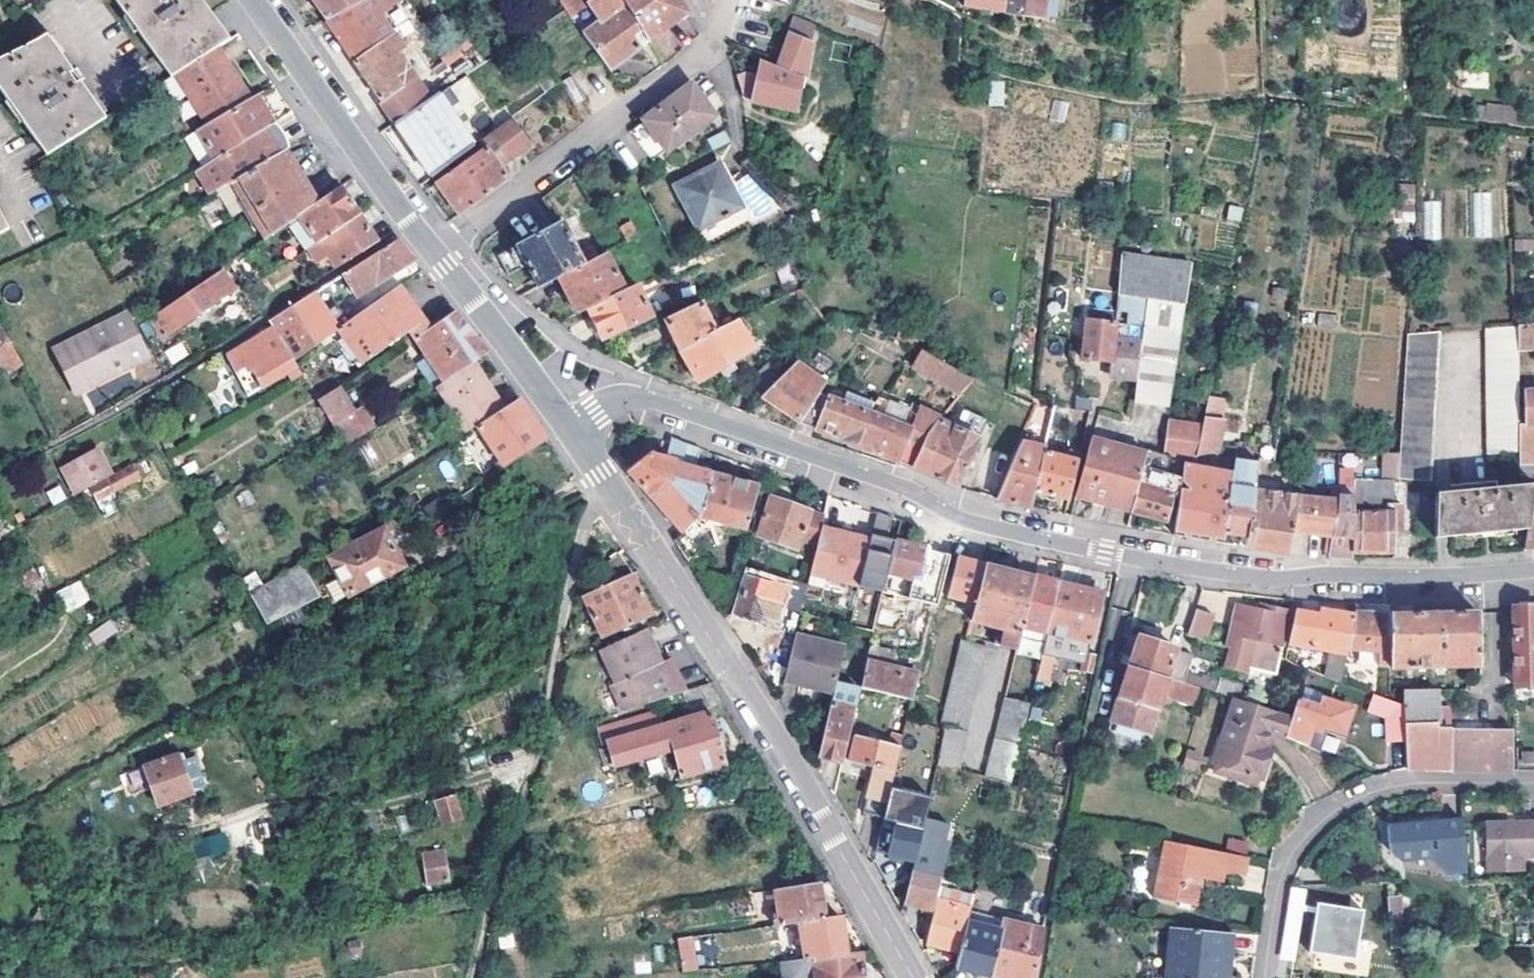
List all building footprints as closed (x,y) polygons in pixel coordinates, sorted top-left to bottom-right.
[(170,79),(176,76),(218,48),(230,41),(201,0),(115,0),(170,79)] [(326,21),(364,0),(311,0),(326,21)] [(326,21),(332,29),(355,62),(395,34),(397,33),(382,10),(396,0),(364,0),(326,21)] [(559,2),(564,10),(571,20),(586,9),(579,0),(561,0),(559,2)] [(583,36),(609,71),(647,42),(622,0),(595,0),(587,6),(599,23),(583,36)] [(647,42),(687,13),(679,0),(622,0),(647,42)] [(965,7),(982,10),(981,11),(996,13),(996,11),(1003,12),(1005,0),(966,0),(965,7)] [(1003,12),(1037,17),(1061,20),(1062,0),(1005,0),(1003,12)] [(792,17),(775,66),(804,73),(806,74),(819,28),(792,17)] [(106,121),(49,34),(35,42),(0,59),(0,88),(47,159),(106,121)] [(396,123),(430,101),(399,53),(405,49),(395,34),(355,62),(359,68),(396,123)] [(251,100),(218,48),(176,76),(207,126),(251,100)] [(775,66),(760,63),(756,78),(747,75),(738,77),(736,79),(739,85),(740,92),(752,97),(751,103),(795,115),(804,73),(775,66)] [(557,82),(547,66),(535,73),(548,93),(559,85),(557,82)] [(557,82),(559,85),(571,105),(592,93),(579,70),(557,82)] [(668,103),(644,121),(666,151),(713,116),(690,86),(668,103)] [(396,123),(433,177),(450,165),(476,146),(450,107),(458,101),(450,88),(430,101),(396,123)] [(264,92),(258,95),(275,124),(280,121),(264,92)] [(199,131),(216,159),(271,126),(275,124),(258,95),(251,100),(207,126),(199,131)] [(454,170),(450,165),(433,177),(432,178),(459,216),(508,180),(501,168),(531,148),(513,119),(482,141),(486,147),(454,170)] [(216,159),(231,184),(286,151),(278,138),(271,126),(216,159)] [(199,131),(187,138),(204,167),(216,159),(199,131)] [(707,141),(712,151),(731,142),(726,132),(707,141)] [(476,146),(450,165),(454,170),(486,147),(482,141),(476,146)] [(639,164),(626,143),(617,148),(630,169),(639,164)] [(231,184),(232,186),(234,184),(266,239),(279,230),(290,222),(318,203),(301,176),(286,151),(231,184)] [(216,159),(204,167),(219,193),(232,186),(231,184),(216,159)] [(742,207),(721,164),(676,186),(699,228),(742,207)] [(1413,207),(1414,184),(1398,184),(1397,206),(1413,207)] [(290,222),(308,249),(359,215),(350,202),(341,187),(318,203),(290,222)] [(233,191),(222,196),(230,214),(242,208),(233,191)] [(1440,238),(1440,201),(1423,201),(1424,239),(1440,238)] [(10,230),(0,212),(0,235),(10,230)] [(359,215),(308,249),(318,263),(330,255),(337,268),(378,242),(364,222),(359,215)] [(527,265),(540,288),(559,278),(583,265),(576,252),(560,221),(498,254),(510,275),(527,265)] [(630,221),(620,228),(627,242),(638,236),(630,221)] [(290,222),(279,230),(297,257),(303,253),(308,249),(290,222)] [(358,297),(414,261),(398,239),(346,273),(270,321),(274,329),(293,359),(327,336),(345,323),(342,319),(335,323),(327,311),(356,293),(358,297)] [(583,265),(598,257),(591,244),(576,252),(583,265)] [(308,249),(303,253),(312,267),(318,263),(308,249)] [(576,314),(587,309),(625,291),(605,253),(598,257),(583,265),(559,278),(576,314)] [(330,255),(318,263),(326,275),(337,268),(330,255)] [(1152,262),(1119,257),(1115,296),(1148,301),(1152,262)] [(1194,267),(1152,262),(1148,301),(1147,308),(1186,312),(1194,267)] [(201,312),(234,290),(221,270),(188,293),(201,312)] [(400,286),(362,311),(345,323),(327,336),(346,365),(357,358),(361,363),(408,332),(413,339),(414,341),(428,331),(423,323),(424,322),(400,286)] [(625,291),(587,309),(606,335),(655,313),(636,286),(625,291)] [(807,296),(802,289),(793,293),(798,301),(807,296)] [(160,313),(153,317),(167,336),(201,312),(188,293),(160,313)] [(683,345),(717,329),(702,299),(668,316),(683,345)] [(342,319),(345,323),(362,311),(356,302),(339,314),(342,319)] [(1135,405),(1170,410),(1186,312),(1147,308),(1142,342),(1137,384),(1135,405)] [(438,376),(443,383),(473,364),(488,354),(461,320),(455,312),(428,331),(414,341),(438,376)] [(65,355),(78,348),(131,322),(127,314),(61,345),(65,355)] [(717,329),(683,345),(701,380),(754,349),(736,320),(717,329)] [(0,323),(0,373),(19,368),(4,321),(0,323)] [(78,348),(95,383),(148,356),(131,322),(78,348)] [(1111,364),(1110,373),(1116,374),(1115,382),(1137,384),(1142,342),(1115,340),(1116,325),(1089,323),(1084,361),(1111,364)] [(1517,327),(1517,352),(1533,351),(1533,326),(1517,327)] [(1519,426),(1517,352),(1517,327),(1484,328),(1488,455),(1519,452),(1519,426)] [(293,359),(274,329),(229,358),(238,372),(251,363),(265,385),(287,371),(297,365),(293,359)] [(1438,330),(1406,332),(1398,457),(1397,481),(1420,482),(1431,483),(1438,330)] [(181,342),(165,350),(172,363),(188,355),(181,342)] [(973,374),(918,345),(907,361),(960,390),(971,377),(973,374)] [(78,348),(65,355),(83,389),(95,383),(78,348)] [(251,363),(238,372),(251,393),(265,385),(251,363)] [(437,387),(467,433),(476,427),(503,409),(473,364),(443,383),(437,387)] [(745,383),(759,398),(779,379),(766,364),(745,383)] [(779,379),(759,398),(797,422),(817,393),(823,384),(794,364),(779,379)] [(287,371),(292,379),(302,374),(297,365),(287,371)] [(425,384),(430,392),(437,387),(443,383),(438,376),(425,384)] [(937,418),(953,426),(988,384),(971,377),(960,390),(940,415),(937,418)] [(354,412),(339,387),(317,401),(345,447),(367,433),(357,417),(361,415),(358,410),(354,412)] [(817,393),(797,422),(856,446),(868,412),(869,408),(873,403),(851,395),(847,404),(817,393)] [(1523,394),(1524,425),(1519,426),(1519,452),(1520,465),(1533,465),(1533,393),(1523,394)] [(869,408),(868,412),(907,427),(914,412),(877,397),(873,403),(869,408)] [(499,461),(504,468),(546,440),(541,432),(519,399),(503,409),(476,427),(499,461)] [(1209,399),(1205,418),(1223,421),(1225,402),(1209,399)] [(907,427),(868,412),(856,446),(910,467),(925,434),(937,418),(940,415),(919,401),(914,412),(907,427)] [(1034,404),(1024,429),(1040,435),(1049,409),(1034,404)] [(1056,409),(1046,449),(1044,455),(1053,457),(1065,410),(1056,409)] [(1185,462),(1197,460),(1205,418),(1180,415),(1179,424),(1170,423),(1165,456),(1185,462)] [(910,467),(956,488),(979,441),(983,443),(986,437),(979,434),(977,439),(953,426),(937,418),(925,434),(910,467)] [(1205,418),(1197,460),(1219,453),(1223,421),(1205,418)] [(370,469),(413,451),(402,424),(358,441),(370,469)] [(1274,464),(1280,428),(1265,427),(1259,463),(1274,464)] [(1093,438),(1079,488),(1100,494),(1098,499),(1110,502),(1112,498),(1134,504),(1147,455),(1093,438)] [(663,460),(647,456),(626,471),(651,498),(677,465),(681,466),(688,446),(672,440),(663,460)] [(1046,449),(1022,442),(996,501),(1003,502),(1031,509),(1035,493),(1044,455),(1046,449)] [(678,527),(682,532),(697,514),(709,472),(694,468),(701,451),(688,446),(681,466),(677,465),(651,498),(678,527)] [(79,494),(98,483),(113,475),(97,450),(65,469),(79,494)] [(1035,493),(1069,501),(1081,455),(1070,453),(1068,461),(1053,457),(1044,455),(1035,493)] [(1398,457),(1354,453),(1354,471),(1353,480),(1397,481),(1398,457)] [(1184,466),(1147,455),(1134,504),(1131,514),(1166,524),(1173,500),(1176,501),(1178,501),(1184,469),(1184,466)] [(1178,501),(1172,538),(1181,539),(1221,545),(1223,534),(1236,461),(1236,459),(1229,458),(1226,474),(1184,469),(1178,501)] [(504,468),(499,461),(493,465),(497,472),(504,468)] [(1247,538),(1254,492),(1257,474),(1259,465),(1236,461),(1223,534),(1242,537),(1247,538)] [(113,475),(98,483),(107,499),(145,479),(136,463),(113,475)] [(1274,464),(1259,463),(1259,465),(1257,474),(1272,476),(1274,464)] [(1335,501),(1330,536),(1328,558),(1334,559),(1352,560),(1352,554),(1353,507),(1353,480),(1354,471),(1336,470),(1332,500),(1335,501)] [(754,484),(709,472),(697,514),(682,532),(675,541),(689,564),(705,518),(743,528),(754,484)] [(1397,481),(1353,480),(1353,507),(1395,507),(1397,481)] [(1419,528),(1434,528),(1435,494),(1436,482),(1431,483),(1420,482),(1419,528)] [(1435,494),(1434,528),(1434,539),(1486,534),(1528,530),(1533,484),(1533,483),(1435,494)] [(1528,530),(1525,550),(1531,550),(1533,550),(1533,484),(1528,530)] [(1079,488),(1075,498),(1117,510),(1131,514),(1134,504),(1112,498),(1110,502),(1098,499),(1100,494),(1079,488)] [(1292,531),(1299,497),(1254,492),(1247,538),(1245,548),(1252,549),(1287,554),(1292,531)] [(1330,536),(1335,501),(1332,500),(1299,497),(1292,531),(1324,535),(1330,536)] [(821,528),(823,518),(793,507),(794,503),(789,501),(788,505),(771,499),(757,538),(796,552),(800,543),(816,547),(821,528)] [(1392,554),(1391,537),(1391,527),(1400,527),(1400,507),(1395,507),(1353,507),(1352,554),(1392,554)] [(399,511),(388,518),(400,537),(411,531),(399,511)] [(0,523),(0,538),(16,529),(10,517),(0,523)] [(869,540),(861,578),(874,583),(867,608),(854,604),(852,615),(876,622),(888,573),(896,541),(882,535),(886,520),(875,517),(869,540)] [(1391,527),(1391,537),(1400,536),(1400,527),(1391,527)] [(810,575),(858,587),(861,578),(869,540),(821,528),(816,547),(810,575)] [(404,566),(383,529),(330,558),(350,596),(404,566)] [(929,550),(896,541),(888,573),(922,582),(929,550)] [(631,575),(618,556),(603,566),(614,583),(631,575)] [(941,595),(977,605),(986,566),(978,564),(959,559),(954,576),(946,573),(941,595)] [(299,564),(245,595),(262,622),(314,591),(299,564)] [(1023,626),(1035,578),(986,566),(977,605),(974,621),(1000,628),(996,645),(1018,650),(1021,635),(1023,626)] [(650,615),(631,575),(614,583),(583,596),(602,637),(650,615)] [(807,586),(785,581),(783,586),(749,577),(738,614),(758,620),(761,616),(775,619),(779,607),(801,613),(807,586)] [(1023,626),(1047,633),(1059,584),(1035,578),(1023,626)] [(65,611),(89,602),(81,580),(57,589),(65,611)] [(1047,633),(1045,640),(1036,679),(1050,682),(1056,659),(1081,665),(1080,671),(1091,673),(1095,657),(1086,655),(1103,595),(1096,593),(1059,584),(1047,633)] [(1269,675),(1288,614),(1261,606),(1260,611),(1240,607),(1223,665),(1243,671),(1244,668),(1269,675)] [(1187,635),(1203,640),(1211,613),(1195,608),(1187,635)] [(1533,688),(1533,608),(1526,608),(1515,608),(1517,688),(1533,688)] [(1285,645),(1339,653),(1347,655),(1348,647),(1353,614),(1320,609),(1318,616),(1295,612),(1285,645)] [(1378,665),(1391,666),(1392,615),(1353,614),(1348,647),(1379,650),(1378,665)] [(1391,666),(1480,667),(1479,614),(1412,615),(1392,615),(1391,666)] [(852,615),(849,627),(874,633),(876,622),(852,615)] [(93,642),(117,634),(112,621),(89,630),(93,642)] [(1021,635),(1045,640),(1047,633),(1023,626),(1021,635)] [(645,629),(601,650),(615,682),(611,685),(622,712),(681,694),(667,664),(666,661),(661,663),(645,629)] [(795,636),(784,682),(834,694),(836,682),(844,648),(795,636)] [(1130,656),(1127,665),(1166,676),(1183,681),(1186,670),(1191,653),(1136,636),(1130,656)] [(966,732),(989,646),(965,640),(942,727),(947,729),(966,732)] [(892,663),(895,649),(871,644),(867,665),(919,679),(921,670),(892,663)] [(1130,656),(1121,653),(1118,662),(1127,665),(1130,656)] [(1347,655),(1339,653),(1334,679),(1342,682),(1347,655)] [(861,687),(913,701),(919,679),(867,665),(861,687)] [(1142,753),(1166,676),(1127,665),(1104,742),(1142,753)] [(1186,670),(1183,681),(1215,691),(1218,679),(1186,670)] [(834,694),(819,756),(825,757),(843,762),(856,710),(861,688),(836,682),(834,694)] [(876,767),(873,778),(864,814),(883,818),(899,757),(906,728),(913,701),(861,687),(861,688),(856,710),(896,720),(889,746),(857,738),(851,761),(870,766),(876,767)] [(1408,767),(1453,770),(1512,774),(1514,735),(1492,734),(1454,732),(1440,731),(1437,690),(1405,692),(1405,706),(1406,744),(1408,767)] [(1389,745),(1406,744),(1405,706),(1377,696),(1370,712),(1387,720),(1389,745)] [(1232,697),(1207,781),(1251,795),(1255,796),(1266,762),(1261,761),(1265,749),(1270,736),(1284,740),(1292,719),(1232,697)] [(1030,705),(1006,699),(987,775),(1012,781),(1030,705)] [(1318,710),(1298,702),(1292,719),(1284,740),(1306,749),(1310,739),(1315,726),(1342,734),(1351,711),(1322,702),(1318,710)] [(673,749),(682,778),(725,765),(710,713),(663,725),(659,713),(597,731),(601,744),(608,743),(614,765),(673,749)] [(1454,732),(1492,734),(1492,723),(1455,722),(1454,732)] [(906,728),(899,757),(907,759),(914,730),(906,728)] [(966,732),(947,729),(938,765),(960,770),(969,734),(966,732)] [(1306,749),(1316,752),(1318,743),(1310,739),(1306,749)] [(608,743),(601,744),(607,767),(614,765),(608,743)] [(1270,751),(1265,749),(1261,761),(1266,762),(1270,751)] [(1187,752),(1183,766),(1192,769),(1197,755),(1187,752)] [(178,754),(145,766),(158,801),(190,790),(178,754)] [(195,758),(185,762),(196,790),(206,786),(195,758)] [(876,767),(870,766),(868,776),(873,778),(876,767)] [(435,801),(442,826),(462,820),(455,795),(435,801)] [(924,820),(928,805),(916,802),(910,826),(922,829),(924,820)] [(1444,868),(1467,867),(1462,814),(1386,820),(1387,839),(1397,853),(1432,852),(1432,858),(1444,868)] [(1488,823),(1492,873),(1528,871),(1527,855),(1533,854),(1533,818),(1514,820),(1514,822),(1507,823),(1507,821),(1488,823)] [(913,867),(943,874),(954,828),(924,820),(922,829),(914,861),(913,867)] [(914,861),(922,829),(910,826),(895,823),(888,854),(890,854),(895,856),(914,861)] [(198,860),(230,849),(223,831),(192,842),(198,860)] [(1224,884),(1225,879),(1231,856),(1226,855),(1162,842),(1150,898),(1180,904),(1180,908),(1191,910),(1193,906),(1198,907),(1202,891),(1197,890),(1199,879),(1204,881),(1224,884)] [(1231,856),(1244,859),(1247,846),(1229,842),(1226,855),(1231,856)] [(442,851),(421,855),(426,884),(447,880),(442,851)] [(1231,856),(1225,879),(1243,883),(1249,860),(1244,859),(1231,856)] [(943,874),(913,867),(903,903),(921,908),(920,913),(926,915),(928,910),(934,911),(939,888),(943,874)] [(777,925),(801,922),(825,918),(823,904),(828,903),(828,896),(822,896),(819,882),(777,889),(781,912),(775,914),(777,925)] [(934,911),(926,944),(959,953),(966,923),(969,913),(970,908),(943,901),(946,891),(939,888),(934,911)] [(1398,895),(1387,895),(1389,912),(1399,911),(1398,895)] [(1312,957),(1357,961),(1362,912),(1318,907),(1312,957)] [(966,923),(1000,932),(1003,922),(969,913),(966,923)] [(806,959),(846,955),(841,916),(825,918),(801,922),(806,959)] [(1000,932),(989,975),(1000,977),(1034,977),(1042,928),(1003,921),(1003,922),(1000,932)] [(966,923),(959,953),(955,966),(989,975),(1000,932),(966,923)] [(1173,929),(1167,977),(1228,977),(1234,935),(1173,929)] [(696,970),(692,937),(678,939),(682,971),(696,970)] [(868,974),(863,974),(860,954),(846,955),(806,959),(784,961),(785,977),(868,977),(868,974)]
